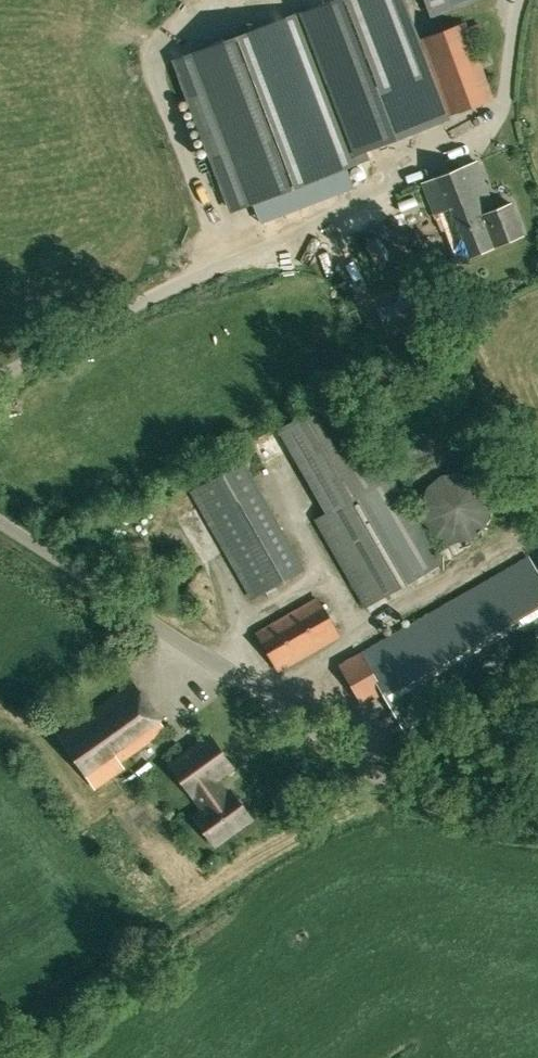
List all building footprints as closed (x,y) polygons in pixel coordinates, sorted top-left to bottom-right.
[(365,151),(446,120),(432,83),(430,83),(399,0),(337,0),(311,10),(365,151)] [(430,16),(473,0),(424,0),(430,16)] [(233,211),(304,184),(368,160),(365,151),(311,10),(176,61),(233,211)] [(449,114),(494,96),(466,20),(421,37),(449,114)] [(523,231),(511,201),(495,207),(476,161),(423,182),(453,259),(523,231)] [(409,328),(438,319),(431,301),(403,310),(409,328)] [(287,425),(330,512),(385,483),(341,398),(287,425)] [(415,493),(457,470),(444,445),(401,468),(415,493)] [(242,460),(192,489),(224,545),(273,514),(242,460)] [(330,512),(320,516),(366,604),(445,564),(396,477),(385,483),(330,512)] [(274,516),(224,545),(256,602),(309,570),(274,516)] [(341,664),(363,701),(384,691),(406,729),(537,652),(537,571),(529,555),(341,664)] [(316,597),(259,631),(255,632),(282,668),(339,635),(316,597)] [(133,681),(61,733),(98,784),(124,766),(120,761),(166,728),(133,681)] [(230,765),(209,736),(171,765),(192,794),(219,774),(230,765)] [(250,817),(219,774),(192,794),(205,809),(195,816),(214,843),(250,817)]
